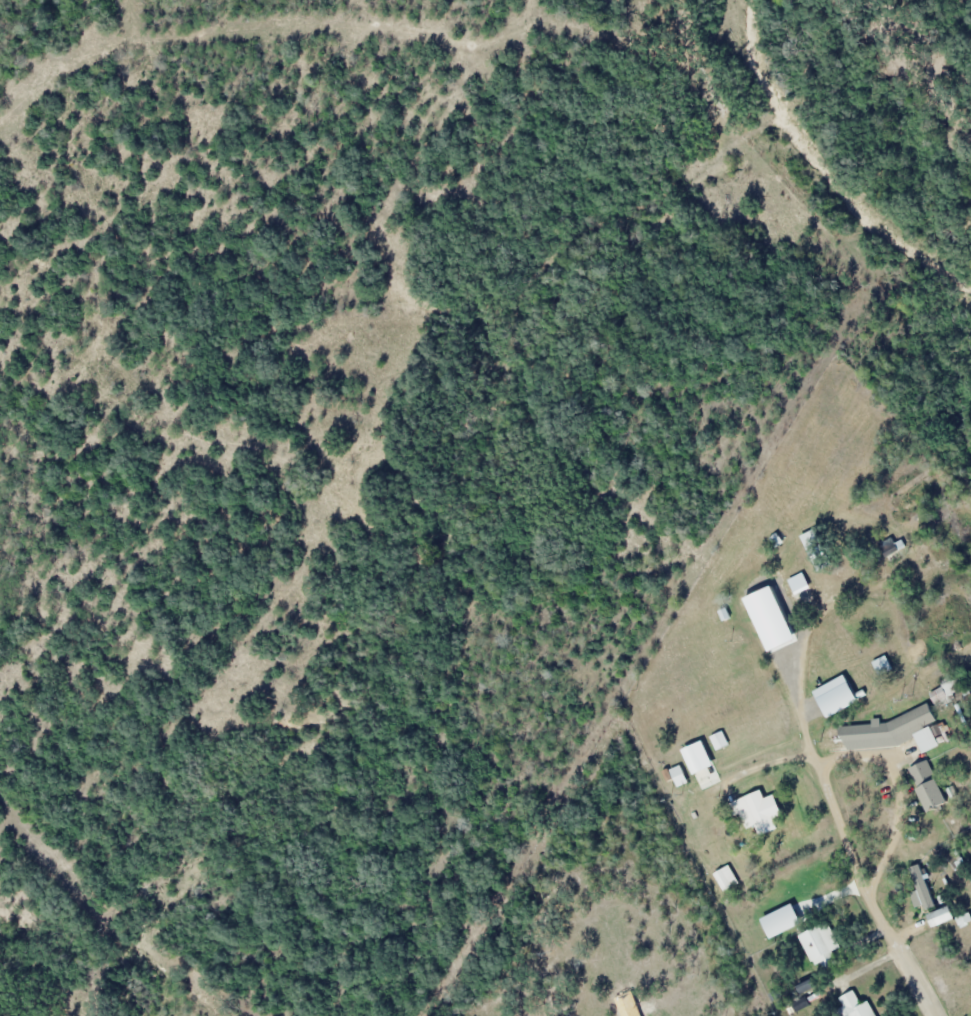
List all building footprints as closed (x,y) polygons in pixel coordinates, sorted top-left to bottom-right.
[(804,546),(819,564),(831,554),(816,536),(804,546)] [(808,587),(801,575),(791,580),(797,592),(808,587)] [(760,611),(767,626),(802,610),(795,594),(760,611)] [(893,668),(886,655),(873,662),(880,675),(893,668)] [(820,700),(826,714),(880,689),(874,676),(820,700)] [(965,690),(957,677),(928,693),(936,707),(965,690)] [(895,740),(938,721),(931,704),(888,722),(895,740)] [(908,769),(927,813),(949,804),(931,760),(908,769)] [(776,794),(765,798),(763,791),(731,802),(736,815),(741,813),(747,830),(757,826),(761,837),(780,830),(775,818),(784,815),(776,794)] [(935,903),(918,865),(906,871),(923,908),(935,903)] [(804,922),(797,907),(776,918),(784,933),(804,922)] [(933,915),(938,926),(954,918),(949,908),(933,915)] [(840,950),(829,923),(799,935),(812,968),(829,961),(826,955),(840,950)] [(861,1004),(855,991),(837,998),(846,1015),(876,1015),(869,1000),(861,1004)]
